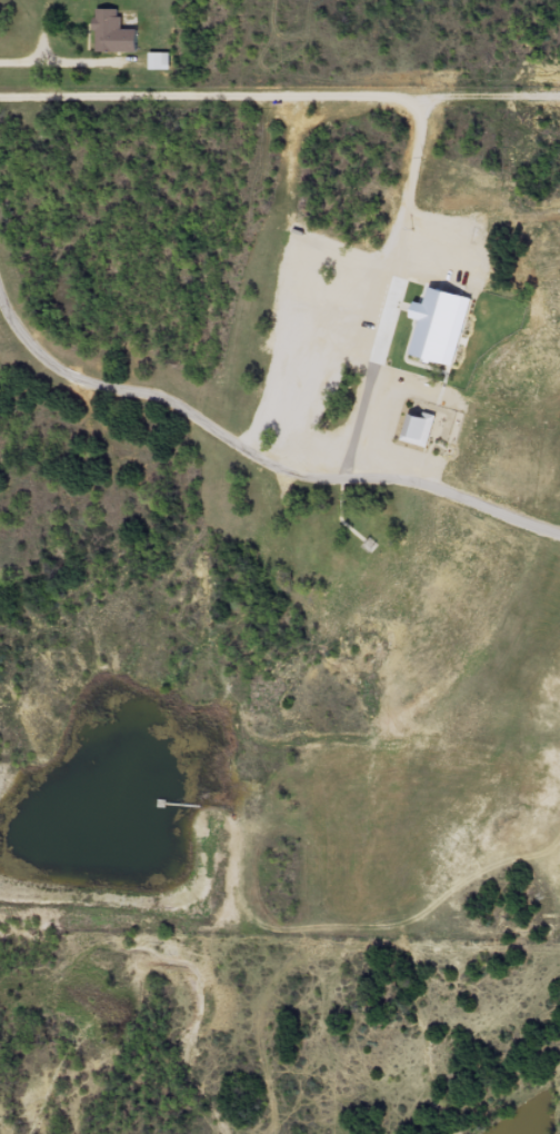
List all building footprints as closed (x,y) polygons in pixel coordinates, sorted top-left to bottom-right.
[(98,52),(141,52),(141,29),(122,29),(122,9),(98,9),(98,52)] [(172,52),(152,52),(152,71),(172,71),(172,52)] [(407,441),(428,444),(433,415),(411,412),(407,441)]
